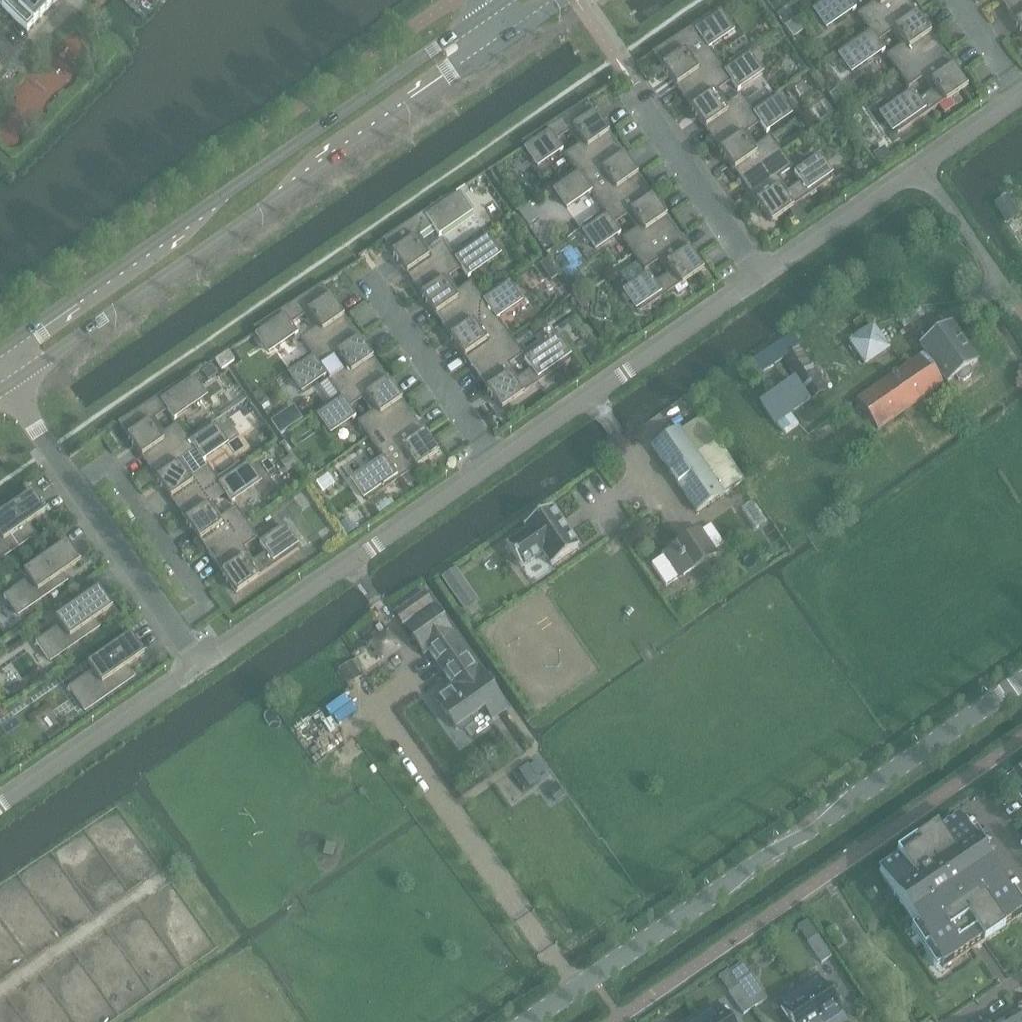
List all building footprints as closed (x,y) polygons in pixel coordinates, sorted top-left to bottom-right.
[(58,0),(9,0),(2,8),(28,32),(58,0)] [(852,11),(853,12),(856,10),(849,1),(850,0),(823,0),(818,4),(821,8),(819,9),(831,26),(852,11)] [(871,5),(857,14),(868,31),(909,3),(907,0),(868,0),(871,5)] [(1001,1),(1021,32),(1021,0),(1003,0),(1001,1)] [(851,73),(881,52),(882,53),(885,51),(878,42),(891,33),(900,46),(886,56),(897,72),(938,45),(909,3),(868,31),(839,51),(842,56),(840,57),(851,73)] [(794,18),(787,8),(780,12),(787,23),(794,18)] [(724,69),(710,49),(712,48),(711,47),(733,32),(722,16),(720,17),(717,11),(652,54),(652,55),(654,54),(684,97),(724,69)] [(805,31),(797,20),(786,28),(794,39),(805,31)] [(899,134),(940,106),(965,89),(965,88),(967,87),(962,79),(938,45),(897,72),(909,88),(923,79),(932,92),(919,101),(912,92),(910,93),(910,94),(883,114),(894,131),(896,129),(899,134)] [(712,139),(753,111),(742,95),(728,105),(719,92),(732,83),(738,92),(741,90),(740,89),(762,74),(750,58),(749,59),(746,54),(724,69),(684,97),(712,139)] [(843,100),(837,91),(830,96),(836,105),(843,100)] [(741,181),(782,153),(771,137),(757,146),(748,133),(761,124),(767,133),(770,132),(769,131),(791,116),(779,100),(778,101),(775,96),(753,111),(712,139),(741,181)] [(538,167),(559,152),(560,153),(563,151),(557,142),(570,133),(578,146),(564,156),(576,172),(616,144),(587,102),(589,101),(588,101),(522,143),(522,145),(524,144),(526,146),(526,147),(528,150),(527,151),(538,167)] [(567,209),(588,194),(589,195),(591,194),(605,214),(645,186),(616,144),(576,172),(554,187),(557,192),(556,193),(567,209)] [(892,158),(885,148),(874,155),(881,165),(892,158)] [(773,221),(832,180),(833,180),(829,175),(831,174),(820,158),(798,173),(797,172),(795,174),(801,183),(788,192),(779,179),(793,169),(782,153),(741,181),(765,215),(766,215),(771,223),(773,221)] [(596,251),(617,236),(618,237),(621,235),(614,226),(627,217),(636,230),(622,240),(634,256),(674,228),(645,186),(605,214),(583,229),(586,234),(585,235),(596,251)] [(1008,197),(996,206),(1002,216),(1015,207),(1008,197)] [(429,250),(420,237),(433,228),(439,237),(441,235),(441,234),(462,219),(451,203),(450,204),(446,199),(382,241),(383,242),(384,241),(414,284),(454,256),(443,240),(429,250)] [(540,220),(531,205),(520,213),(529,227),(540,220)] [(641,313),(701,271),(703,270),(698,262),(674,228),(634,256),(645,272),(659,262),(668,275),(655,284),(649,275),(646,277),(647,278),(625,293),(636,309),(638,308),(641,313)] [(442,326),(483,298),(472,282),(457,291),(448,278),(461,269),(468,278),(470,277),(470,276),(501,254),(490,237),(479,246),(475,241),(454,256),(414,284),(442,326)] [(558,277),(547,261),(541,265),(552,281),(558,277)] [(472,368),(512,340),(498,319),(499,318),(499,317),(520,302),(509,286),(507,287),(504,283),(483,298),(442,326),(472,368)] [(272,351),(294,336),(295,337),(297,335),(291,326),(304,317),(313,330),(299,339),(310,356),(351,327),(323,286),(324,286),(323,285),(258,326),(263,333),(261,335),(272,351)] [(590,306),(580,292),(573,298),(583,312),(590,306)] [(977,363),(951,325),(921,345),(948,383),(955,378),(958,382),(963,383),(971,377),(972,372),(969,368),(977,363)] [(301,392),(323,377),(324,378),(326,376),(320,367),(333,358),(342,371),(328,381),(339,397),(380,369),(351,327),(310,356),(289,371),(292,375),(290,376),(301,392)] [(889,348),(875,327),(850,345),(864,365),(889,348)] [(827,390),(792,336),(749,365),(755,376),(784,358),(810,401),(827,390)] [(503,408),(571,361),(556,340),(528,359),(527,358),(524,360),(531,369),(518,378),(509,365),(523,356),(512,340),(472,368),(496,402),(501,410),(503,408)] [(606,358),(599,348),(586,357),(592,367),(606,358)] [(235,362),(228,353),(228,352),(228,353),(229,354),(216,362),(216,361),(215,361),(222,371),(235,362)] [(878,430),(943,385),(922,355),(857,400),(878,430)] [(217,376),(212,367),(203,373),(208,381),(217,376)] [(330,434),(352,419),(353,420),(355,418),(349,409),(362,400),(371,413),(357,423),(369,440),(409,411),(380,369),(339,397),(318,412),(321,417),(319,418),(330,434)] [(164,433),(155,420),(168,411),(174,420),(177,418),(176,417),(198,402),(187,386),(185,387),(181,382),(117,424),(117,425),(119,424),(149,467),(189,439),(178,423),(164,433)] [(776,425),(810,402),(796,382),(762,405),(776,425)] [(294,406),(271,422),(282,438),(304,422),(294,406)] [(369,502),(436,455),(438,453),(433,446),(409,411),(369,440),(382,459),(381,460),(381,461),(354,480),(369,502)] [(744,481),(701,418),(681,432),(679,429),(652,447),(697,514),(724,495),(744,481)] [(178,509),(218,481),(207,465),(206,466),(203,462),(206,460),(205,459),(227,444),(216,428),(214,429),(211,424),(189,439),(149,467),(178,509)] [(297,468),(290,457),(281,463),(288,473),(297,468)] [(207,552),(247,523),(236,507),(222,516),(213,503),(226,494),(232,503),(235,502),(234,501),(256,486),(244,469),(243,471),(240,466),(218,481),(178,509),(207,552)] [(42,516),(46,513),(43,508),(32,493),(28,496),(23,489),(0,504),(0,561),(25,543),(18,532),(42,516)] [(528,532),(506,547),(521,569),(543,554),(552,567),(578,549),(551,509),(525,527),(528,532)] [(238,592),(298,551),(294,545),(296,544),(285,528),(263,543),(262,542),(260,544),(266,553),(253,562),(244,549),(258,539),(247,523),(207,552),(231,586),(236,593),(238,592)] [(355,531),(349,523),(342,528),(348,536),(355,531)] [(680,580),(717,555),(700,530),(663,555),(664,556),(652,564),(667,586),(679,578),(680,580)] [(53,582),(76,566),(76,565),(80,563),(78,558),(67,543),(24,573),(29,580),(4,597),(6,600),(7,599),(19,616),(57,589),(53,582)] [(456,570),(443,580),(456,598),(462,594),(464,583),(456,570)] [(85,628),(108,612),(112,609),(109,604),(110,604),(99,589),(56,619),(61,626),(36,643),(38,646),(39,645),(51,662),(89,635),(85,628)] [(507,710),(418,589),(411,594),(410,593),(389,607),(394,615),(424,658),(430,653),(445,674),(450,670),(460,683),(436,700),(456,729),(485,709),(493,720),(507,710)] [(116,675),(141,658),(140,658),(144,655),(141,651),(142,650),(131,635),(88,665),(93,672),(68,690),(70,692),(71,691),(85,712),(124,685),(116,675)] [(398,649),(387,635),(373,645),(383,660),(398,649)] [(367,676),(356,660),(352,663),(351,662),(339,670),(350,687),(367,676)] [(541,763),(532,769),(538,777),(547,771),(541,763)] [(1021,918),(1007,896),(998,882),(990,870),(975,848),(957,821),(937,834),(904,856),(879,873),(897,900),(912,922),(920,934),(943,969),(980,945),(1001,931),(1021,918)] [(832,957),(817,936),(807,942),(822,964),(832,957)] [(751,975),(737,984),(739,987),(754,1009),(764,1002),(768,1000),(751,975)] [(827,992),(820,982),(800,995),(819,1021),(847,1021),(844,1018),(827,992)] [(739,987),(730,994),(744,1015),(754,1009),(739,987)] [(800,995),(781,1008),(784,1013),(790,1021),(819,1021),(800,995)] [(701,1021),(729,1021),(727,1019),(727,1020),(720,1009),(701,1021)]
